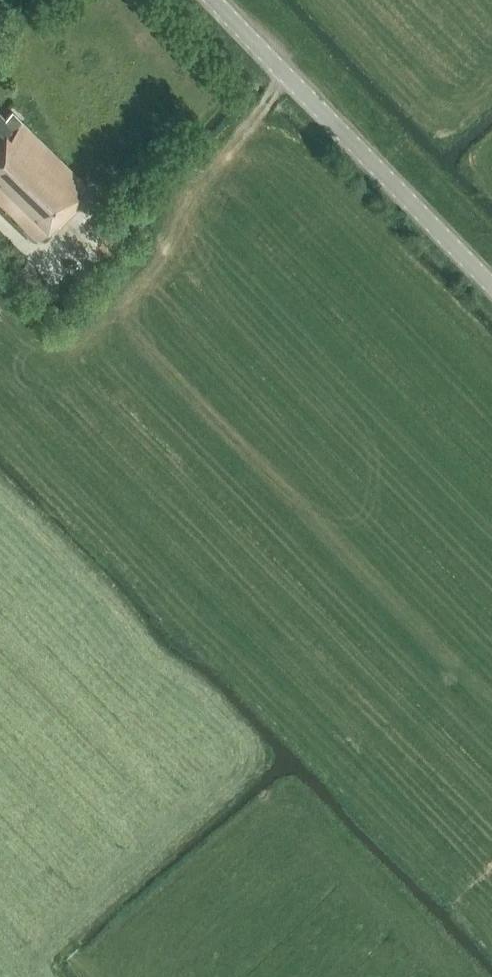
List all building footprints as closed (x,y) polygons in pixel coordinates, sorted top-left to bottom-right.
[(0,113),(0,202),(38,240),(57,222),(59,224),(92,190),(22,122),(22,121),(12,111),(5,118),(0,113)] [(41,302),(56,286),(27,258),(12,274),(41,302)]
